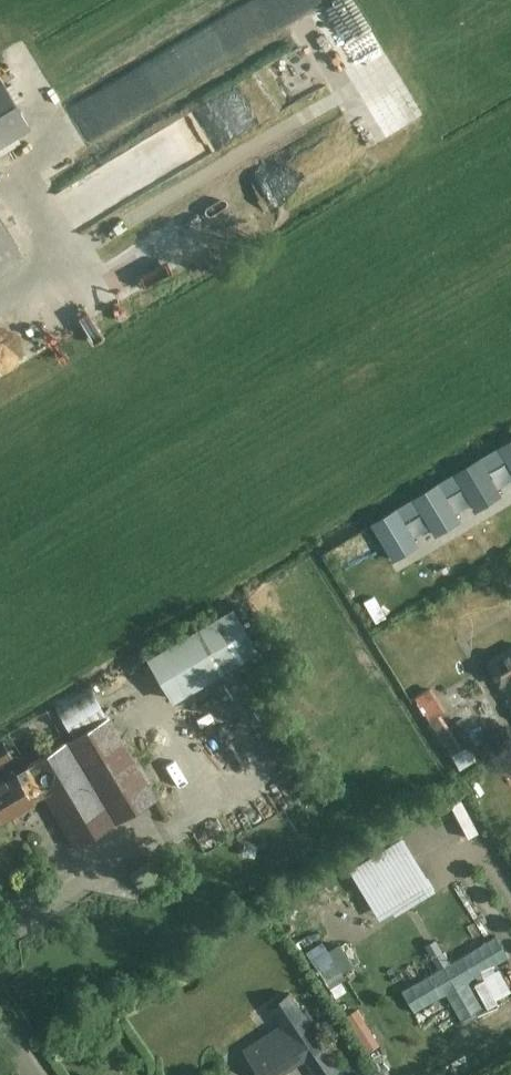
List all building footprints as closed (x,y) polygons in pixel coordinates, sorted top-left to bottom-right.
[(31,129),(0,78),(0,148),(31,129)] [(267,203),(368,148),(352,120),(268,166),(273,175),(256,184),(267,203)] [(25,259),(0,218),(0,274),(25,259)] [(500,448),(510,467),(510,442),(500,448)] [(487,503),(484,499),(497,491),(479,461),(456,475),(477,509),(487,503)] [(425,490),(446,525),(456,520),(453,515),(466,507),(448,477),(425,490)] [(383,515),(404,550),(414,544),(411,540),(424,532),(406,501),(383,515)] [(232,606),(146,657),(172,701),(258,651),(232,606)] [(488,665),(499,683),(498,684),(500,689),(499,689),(510,709),(510,652),(488,665)] [(219,685),(202,693),(238,771),(256,763),(219,685)] [(70,735),(106,716),(90,687),(56,707),(70,735)] [(415,697),(429,719),(445,709),(431,687),(415,697)] [(155,798),(131,758),(144,750),(121,711),(108,719),(107,718),(27,766),(30,770),(18,777),(16,772),(0,782),(0,821),(33,802),(30,798),(42,791),(74,846),(75,846),(75,845),(155,798)] [(3,743),(0,745),(0,761),(10,755),(3,743)] [(143,760),(150,776),(161,772),(155,755),(143,760)] [(370,866),(377,878),(411,858),(404,846),(370,866)] [(336,875),(325,882),(335,896),(345,888),(336,875)] [(243,1050),(260,1074),(280,1074),(305,1059),(282,1024),(243,1050)]
